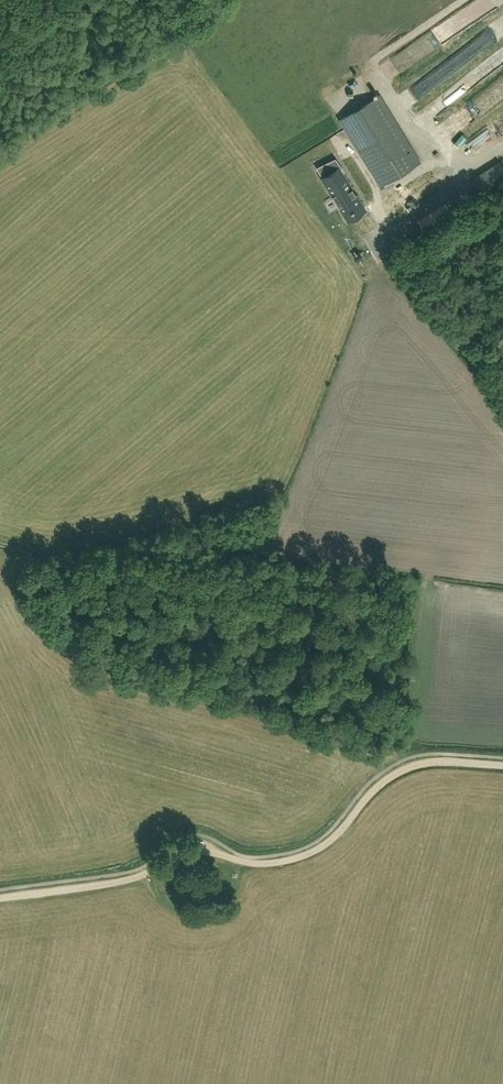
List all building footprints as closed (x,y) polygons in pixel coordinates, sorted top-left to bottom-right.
[(466,126),(502,99),(502,89),(498,82),(451,117),(456,124),(462,120),(466,126)] [(450,107),(465,89),(458,83),(443,101),(450,107)] [(379,94),(349,113),(340,118),(381,185),(420,161),(379,94)] [(355,208),(354,207),(362,203),(343,172),(340,168),(342,166),(336,157),(330,160),(325,164),(330,172),(322,177),(327,186),(328,185),(345,213),(351,209),(352,210),(355,208)] [(481,188),(502,174),(502,165),(501,162),(475,178),(481,188)] [(427,233),(454,217),(446,203),(419,219),(427,233)]
